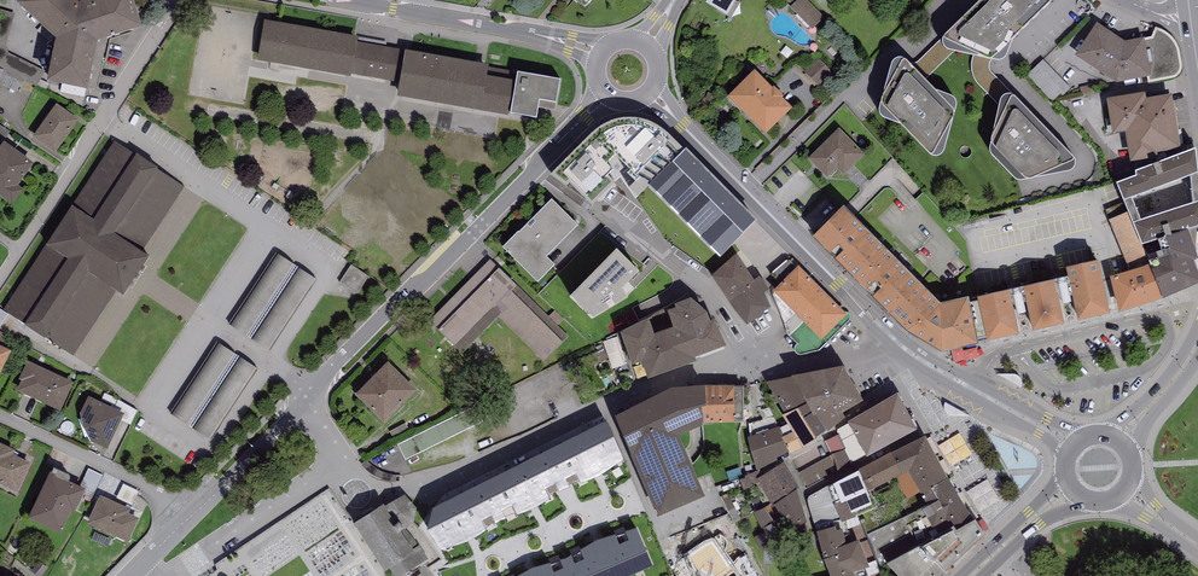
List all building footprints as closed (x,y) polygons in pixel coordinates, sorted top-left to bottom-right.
[(71,0),(24,0),(17,7),(56,42),(47,85),(88,93),(89,88),(98,46),(107,43),(142,31),(132,0),(99,0),(78,7),(71,0)] [(585,12),(596,0),(571,0),(585,12)] [(706,4),(727,17),(737,0),(708,0),(706,4)] [(791,6),(813,30),(825,18),(808,0),(798,0),(791,6)] [(1057,1),(1056,0),(985,0),(943,40),(943,45),(943,48),(944,51),(946,53),(949,55),(953,56),(971,59),(997,65),(1000,65),(1004,64),(1006,61),(1013,43),(1057,1)] [(25,81),(37,87),(45,71),(9,53),(6,45),(14,14),(0,10),(0,69),(25,81)] [(357,41),(358,37),(265,20),(257,60),(350,76),(351,73),(400,82),(406,50),(357,41)] [(1124,43),(1096,24),(1074,56),(1116,85),(1147,78),(1147,84),(1170,80),(1174,79),(1177,77),(1179,76),(1181,73),(1182,71),(1182,68),(1181,60),(1181,54),(1179,48),(1177,42),(1174,39),(1170,35),(1164,32),(1159,29),(1155,28),(1152,37),(1145,39),(1124,43)] [(96,90),(107,43),(98,46),(89,88),(96,90)] [(489,64),(406,50),(400,82),(398,96),(508,114),(514,81),(487,76),(489,64)] [(818,58),(804,71),(817,86),(832,74),(818,58)] [(1042,60),(1027,75),(1053,102),(1061,94),(1063,96),(1070,89),(1042,60)] [(900,128),(929,158),(932,160),(935,160),(939,160),(942,158),(944,155),(956,112),(956,108),(955,104),(953,101),(949,99),(935,95),(904,63),(902,62),(899,62),(896,63),(893,65),(892,69),(883,100),(879,114),(880,118),(881,120),(884,122),(900,128)] [(25,81),(0,69),(0,85),(17,93),(25,81)] [(560,79),(518,71),(511,112),(536,117),(540,99),(556,102),(560,79)] [(755,72),(728,98),(765,135),(792,109),(782,99),(784,98),(774,88),(773,90),(755,72)] [(1146,95),(1107,101),(1112,136),(1125,134),(1130,164),(1181,155),(1172,96),(1146,101),(1146,95)] [(1024,185),(1067,176),(1071,175),(1073,173),(1074,171),(1075,168),(1075,165),(1074,163),(1014,101),(1011,99),(1009,99),(1006,99),(1003,101),(1001,103),(1000,105),(990,150),(989,154),(990,157),(992,160),(1013,182),(1016,184),(1018,185),(1021,185),(1024,185)] [(33,138),(55,154),(79,121),(57,105),(33,138)] [(592,138),(551,178),(565,191),(570,186),(592,209),(615,186),(613,184),(619,178),(629,191),(638,200),(648,190),(679,158),(684,153),(666,135),(657,129),(647,125),(636,122),(623,122),(612,125),(602,130),(592,138)] [(838,129),(808,160),(827,179),(837,170),(844,177),(865,155),(838,129)] [(185,187),(116,141),(4,311),(74,357),(116,293),(123,297),(150,258),(141,252),(185,187)] [(0,149),(0,198),(13,207),(24,191),(18,187),(34,165),(4,143),(0,149)] [(1117,187),(1128,215),(1142,249),(1143,248),(1188,234),(1197,231),(1197,175),(1195,151),(1135,172),(1136,180),(1117,187)] [(684,153),(679,158),(648,190),(720,261),(758,224),(686,152),(684,153)] [(552,202),(503,249),(538,284),(555,267),(547,259),(577,228),(552,202)] [(813,236),(860,284),(892,253),(844,205),(813,236)] [(1142,249),(1128,215),(1108,221),(1130,273),(1150,267),(1143,248),(1142,249)] [(1188,234),(1143,248),(1150,267),(1163,300),(1163,302),(1197,287),(1197,274),(1194,263),(1197,261),(1188,234)] [(941,303),(892,253),(860,284),(908,330),(926,321),(941,303)] [(639,276),(616,254),(570,302),(591,324),(628,302),(623,293),(639,276)] [(737,257),(711,278),(747,327),(765,315),(764,314),(771,309),(764,295),(769,292),(763,280),(762,281),(759,277),(753,281),(737,257)] [(251,343),(272,357),(318,283),(280,259),(234,331),(252,342),(251,343)] [(491,260),(429,321),(464,355),(499,320),(541,362),(567,336),(491,260)] [(1098,260),(1066,267),(1068,276),(1069,275),(1073,294),(1078,320),(1110,313),(1098,260)] [(1130,273),(1110,280),(1119,315),(1142,308),(1163,300),(1150,267),(1130,273)] [(844,314),(798,268),(773,293),(772,294),(784,325),(788,337),(797,346),(796,347),(795,348),(795,350),(795,352),(796,354),(798,355),(799,355),(818,352),(820,350),(850,321),(850,318),(850,316),(848,314),(846,313),(844,314)] [(353,269),(343,283),(359,292),(368,279),(353,269)] [(1068,276),(1023,286),(1027,301),(1033,330),(1064,323),(1058,298),(1061,297),(1063,303),(1071,302),(1069,295),(1073,294),(1069,275),(1068,276)] [(1023,286),(977,296),(978,300),(987,338),(987,340),(1018,333),(1011,306),(1015,305),(1017,314),(1026,312),(1023,302),(1027,301),(1023,286)] [(969,296),(941,303),(926,321),(908,330),(941,355),(979,347),(977,341),(987,338),(978,300),(970,302),(969,296)] [(649,323),(621,336),(632,369),(641,365),(647,384),(697,365),(695,361),(726,349),(715,322),(710,325),(706,315),(691,302),(675,308),(676,311),(667,314),(674,331),(654,338),(649,323)] [(396,341),(343,399),(369,442),(445,401),(396,341)] [(11,353),(0,347),(0,375),(11,353)] [(215,446),(259,372),(219,348),(174,422),(215,446)] [(74,383),(28,362),(19,380),(21,381),(20,385),(17,392),(60,412),(74,383)] [(843,370),(792,380),(806,407),(813,420),(818,418),(828,434),(845,419),(864,406),(843,370)] [(1004,375),(998,375),(1021,387),(1022,385),(1022,382),(1021,380),(1020,378),(1019,377),(1016,376),(1014,375),(1011,375),(1008,375),(1004,375)] [(767,383),(785,417),(798,410),(806,407),(792,380),(767,383)] [(705,387),(705,389),(706,412),(702,412),(702,426),(744,424),(743,389),(735,389),(735,386),(705,387)] [(615,420),(630,454),(678,436),(679,440),(703,430),(702,426),(702,412),(706,412),(705,389),(671,391),(615,420)] [(897,396),(837,431),(846,450),(852,463),(865,456),(867,460),(917,433),(897,396)] [(88,441),(107,450),(124,415),(89,399),(80,415),(88,441)] [(967,416),(947,404),(946,406),(946,409),(946,411),(947,413),(949,414),(950,416),(952,416),(954,416),(956,416),(958,416),(961,416),(963,416),(967,416)] [(477,406),(398,445),(405,461),(485,422),(477,406)] [(806,407),(798,410),(815,442),(828,434),(818,418),(813,420),(806,407)] [(815,442),(798,410),(785,417),(783,418),(787,426),(780,429),(784,438),(782,439),(789,453),(791,456),(815,442)] [(750,424),(750,438),(779,427),(774,417),(750,424)] [(626,470),(606,425),(428,513),(423,535),(440,563),(626,470)] [(747,439),(757,472),(779,463),(776,459),(789,453),(782,439),(784,438),(780,429),(779,427),(750,438),(747,439)] [(704,436),(703,430),(679,440),(678,436),(630,454),(657,521),(705,501),(690,464),(694,463),(697,461),(699,458),(702,453),(704,447),(704,442),(704,436)] [(892,453),(858,471),(859,474),(866,494),(896,479),(907,500),(919,494),(923,501),(934,495),(932,491),(949,481),(925,439),(894,455),(892,453)] [(0,444),(0,485),(17,493),(31,464),(13,455),(15,451),(0,444)] [(832,455),(799,473),(807,488),(852,463),(846,450),(832,455)] [(1039,470),(1039,457),(1007,457),(1007,471),(1039,470)] [(376,469),(367,461),(362,465),(368,472),(374,477),(382,481),(389,482),(389,475),(383,473),(376,469)] [(783,464),(756,481),(773,507),(798,491),(800,490),(783,464)] [(740,468),(726,472),(729,482),(743,478),(740,468)] [(105,477),(88,469),(80,488),(87,491),(85,495),(94,499),(105,477)] [(85,495),(87,491),(80,488),(68,483),(69,482),(70,480),(69,479),(68,477),(67,476),(54,471),(52,474),(50,473),(29,520),(61,536),(72,514),(74,515),(85,495)] [(829,486),(811,496),(810,497),(809,498),(808,500),(808,503),(815,528),(840,520),(842,523),(875,510),(873,506),(872,507),(866,494),(859,474),(834,486),(833,484),(829,486)] [(975,524),(949,481),(932,491),(934,495),(923,501),(926,507),(902,519),(922,552),(952,534),(954,536),(975,524)] [(971,491),(976,511),(997,506),(992,486),(971,491)] [(396,490),(383,497),(381,494),(350,514),(384,563),(390,560),(399,574),(425,559),(430,556),(420,537),(420,528),(411,513),(396,490)] [(807,524),(798,491),(773,507),(784,534),(807,524)] [(131,511),(100,497),(87,526),(128,544),(139,519),(129,515),(131,511)] [(866,536),(868,540),(876,561),(881,572),(882,575),(944,575),(945,575),(922,552),(902,519),(866,536)] [(983,520),(979,522),(986,531),(989,529),(983,520)] [(984,538),(975,524),(954,536),(952,534),(922,552),(945,575),(984,538)] [(816,534),(829,575),(855,575),(855,574),(866,571),(869,570),(867,564),(876,561),(868,540),(860,543),(860,542),(847,546),(842,531),(836,532),(835,529),(816,534)] [(572,575),(634,575),(652,568),(636,531),(597,543),(566,562),(572,575)] [(669,562),(674,575),(685,575),(688,575),(682,557),(669,562)] [(881,572),(876,561),(867,564),(869,570),(866,571),(868,575),(870,575),(881,572)] [(566,562),(532,571),(523,575),(572,575),(566,562)]
